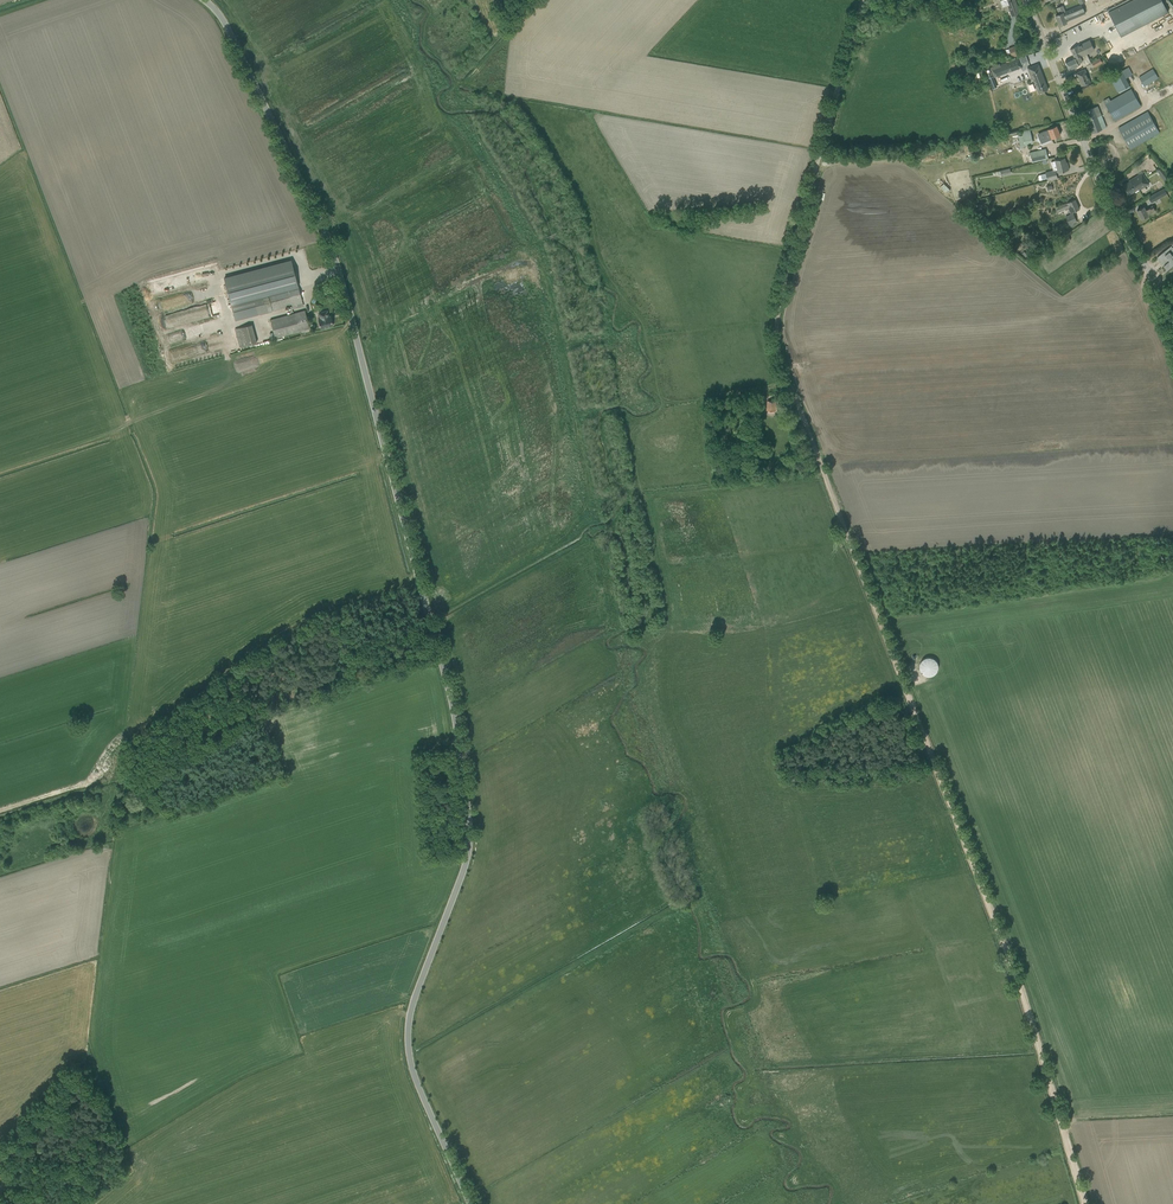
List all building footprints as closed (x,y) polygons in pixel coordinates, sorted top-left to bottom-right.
[(1015,0),(1000,0),(1003,7),(1008,5),(1012,17),(1020,14),(1015,0)] [(1121,37),(1168,12),(1162,0),(1132,0),(1108,12),(1121,37)] [(1056,19),(1057,19),(1060,26),(1067,23),(1066,21),(1085,13),(1082,5),(1065,12),(1062,6),(1057,8),(1059,14),(1055,15),(1056,16),(1055,17),(1056,19)] [(1081,62),(1083,67),(1091,64),(1086,53),(1094,50),(1089,41),(1071,49),(1074,57),(1065,61),(1069,70),(1078,66),(1077,63),(1081,62)] [(1008,48),(1012,58),(1021,54),(1017,45),(1008,48)] [(1000,64),(998,64),(1002,74),(1022,67),(1019,58),(1005,63),(1000,65),(1000,64)] [(1048,90),(1038,64),(1027,68),(1030,74),(1031,73),(1039,93),(1048,90)] [(971,74),(969,66),(955,69),(958,78),(971,74)] [(1108,78),(1109,81),(1111,80),(1117,93),(1130,86),(1126,78),(1132,74),(1128,67),(1108,78)] [(1076,73),(1079,80),(1080,80),(1082,86),(1090,82),(1085,69),(1076,73)] [(1139,78),(1144,87),(1158,78),(1153,69),(1139,78)] [(988,77),(992,88),(997,87),(993,76),(992,76),(989,77),(988,77)] [(1103,101),(1114,121),(1141,106),(1131,89),(1111,101),(1109,97),(1103,101)] [(1098,106),(1084,111),(1093,133),(1106,127),(1098,106)] [(1119,128),(1130,149),(1160,132),(1148,112),(1119,128)] [(1039,133),(1043,142),(1060,135),(1057,126),(1048,129),(1048,130),(1039,133)] [(1030,130),(1022,131),(1025,144),(1033,142),(1030,130)] [(1046,149),(1031,152),(1033,162),(1048,159),(1046,149)] [(1069,170),(1067,162),(1066,162),(1065,158),(1059,159),(1055,160),(1055,161),(1051,162),(1052,166),(1056,165),(1058,170),(1058,173),(1063,171),(1069,170)] [(1163,173),(1167,178),(1169,177),(1161,166),(1156,170),(1161,175),(1163,173)] [(1058,178),(1056,173),(1055,171),(1053,171),(1045,173),(1047,178),(1047,181),(1058,178)] [(1122,186),(1128,195),(1135,191),(1135,192),(1149,184),(1142,172),(1130,180),(1131,181),(1122,186)] [(930,185),(928,176),(919,178),(924,195),(930,194),(928,186),(930,185)] [(945,182),(941,186),(947,193),(952,189),(945,182)] [(1149,198),(1152,203),(1167,194),(1164,190),(1149,198)] [(1070,213),(1079,209),(1075,199),(1056,207),(1059,212),(1068,208),(1070,213)] [(1155,211),(1153,207),(1146,211),(1144,207),(1137,210),(1141,219),(1155,211)] [(1077,221),(1073,213),(1065,217),(1067,221),(1065,222),(1065,223),(1062,224),(1062,223),(1057,225),(1061,233),(1066,231),(1064,227),(1066,226),(1077,221)] [(1167,269),(1172,265),(1172,255),(1171,253),(1172,251),(1172,248),(1171,245),(1157,257),(1167,269)] [(292,260),(224,278),(235,320),(291,305),(292,309),(304,306),(292,260)] [(333,325),(330,316),(328,316),(327,310),(321,312),(318,313),(319,317),(320,318),(318,319),(321,329),(333,325)] [(270,320),(275,338),(309,328),(305,311),(270,320)] [(234,329),(239,347),(257,343),(252,324),(234,329)] [(766,410),(775,411),(776,401),(767,400),(766,410)] [(942,671),(935,655),(920,662),(928,677),(942,671)]
